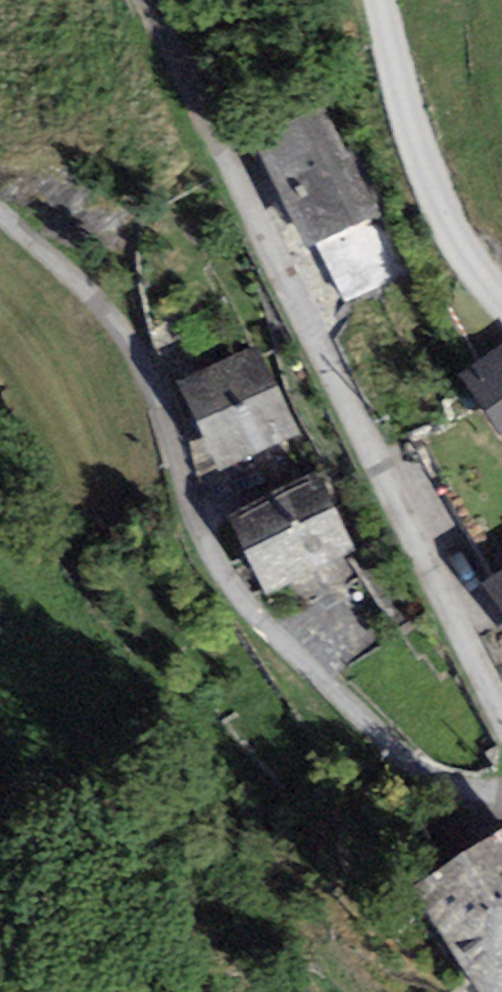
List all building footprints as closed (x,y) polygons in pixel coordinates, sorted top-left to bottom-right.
[(335,98),(254,134),(304,247),(385,211),(335,98)] [(458,377),(501,432),(501,343),(458,377)] [(256,344),(176,382),(218,472),(299,433),(256,344)] [(323,473),(228,515),(264,595),(358,553),(323,473)] [(484,583),(501,609),(501,571),(484,583)] [(501,916),(501,829),(462,855),(501,916)] [(462,855),(409,888),(477,991),(501,991),(501,916),(462,855)]
